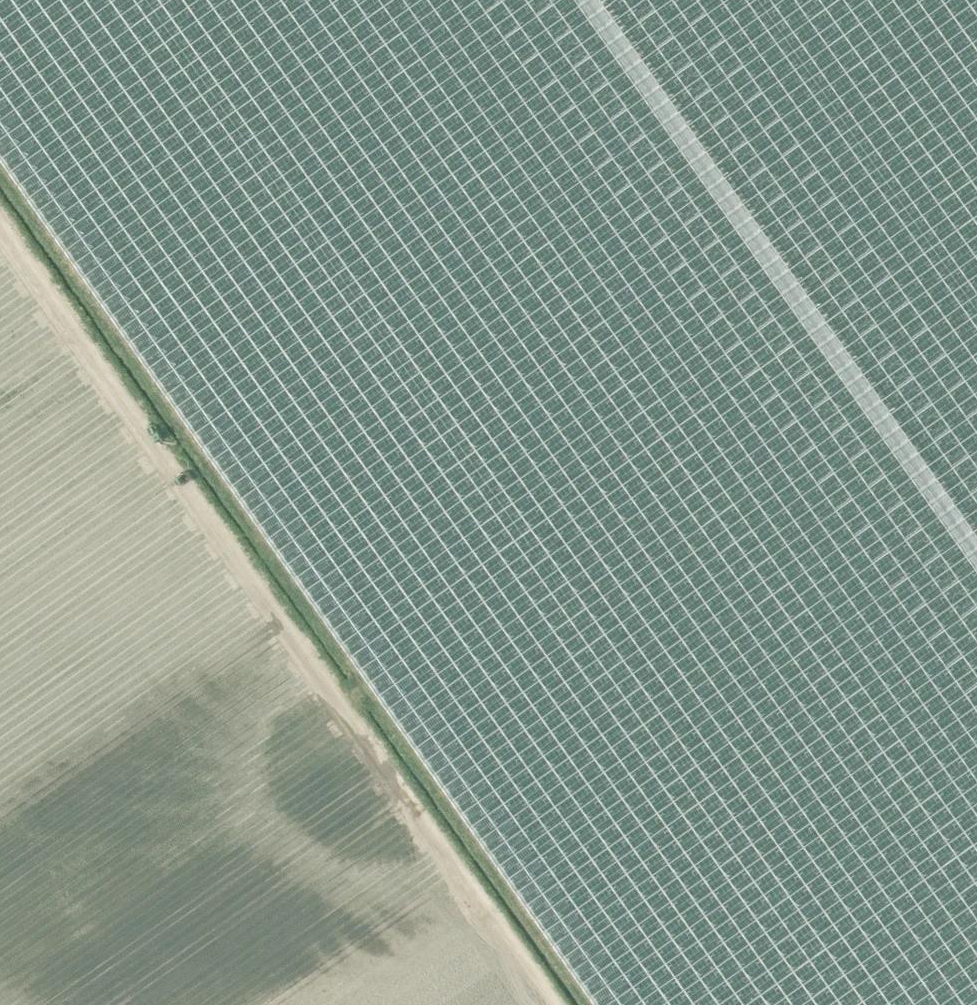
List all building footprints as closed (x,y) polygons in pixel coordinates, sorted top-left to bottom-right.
[(596,1004),(976,1004),(976,0),(0,0),(0,158),(596,1004)]
